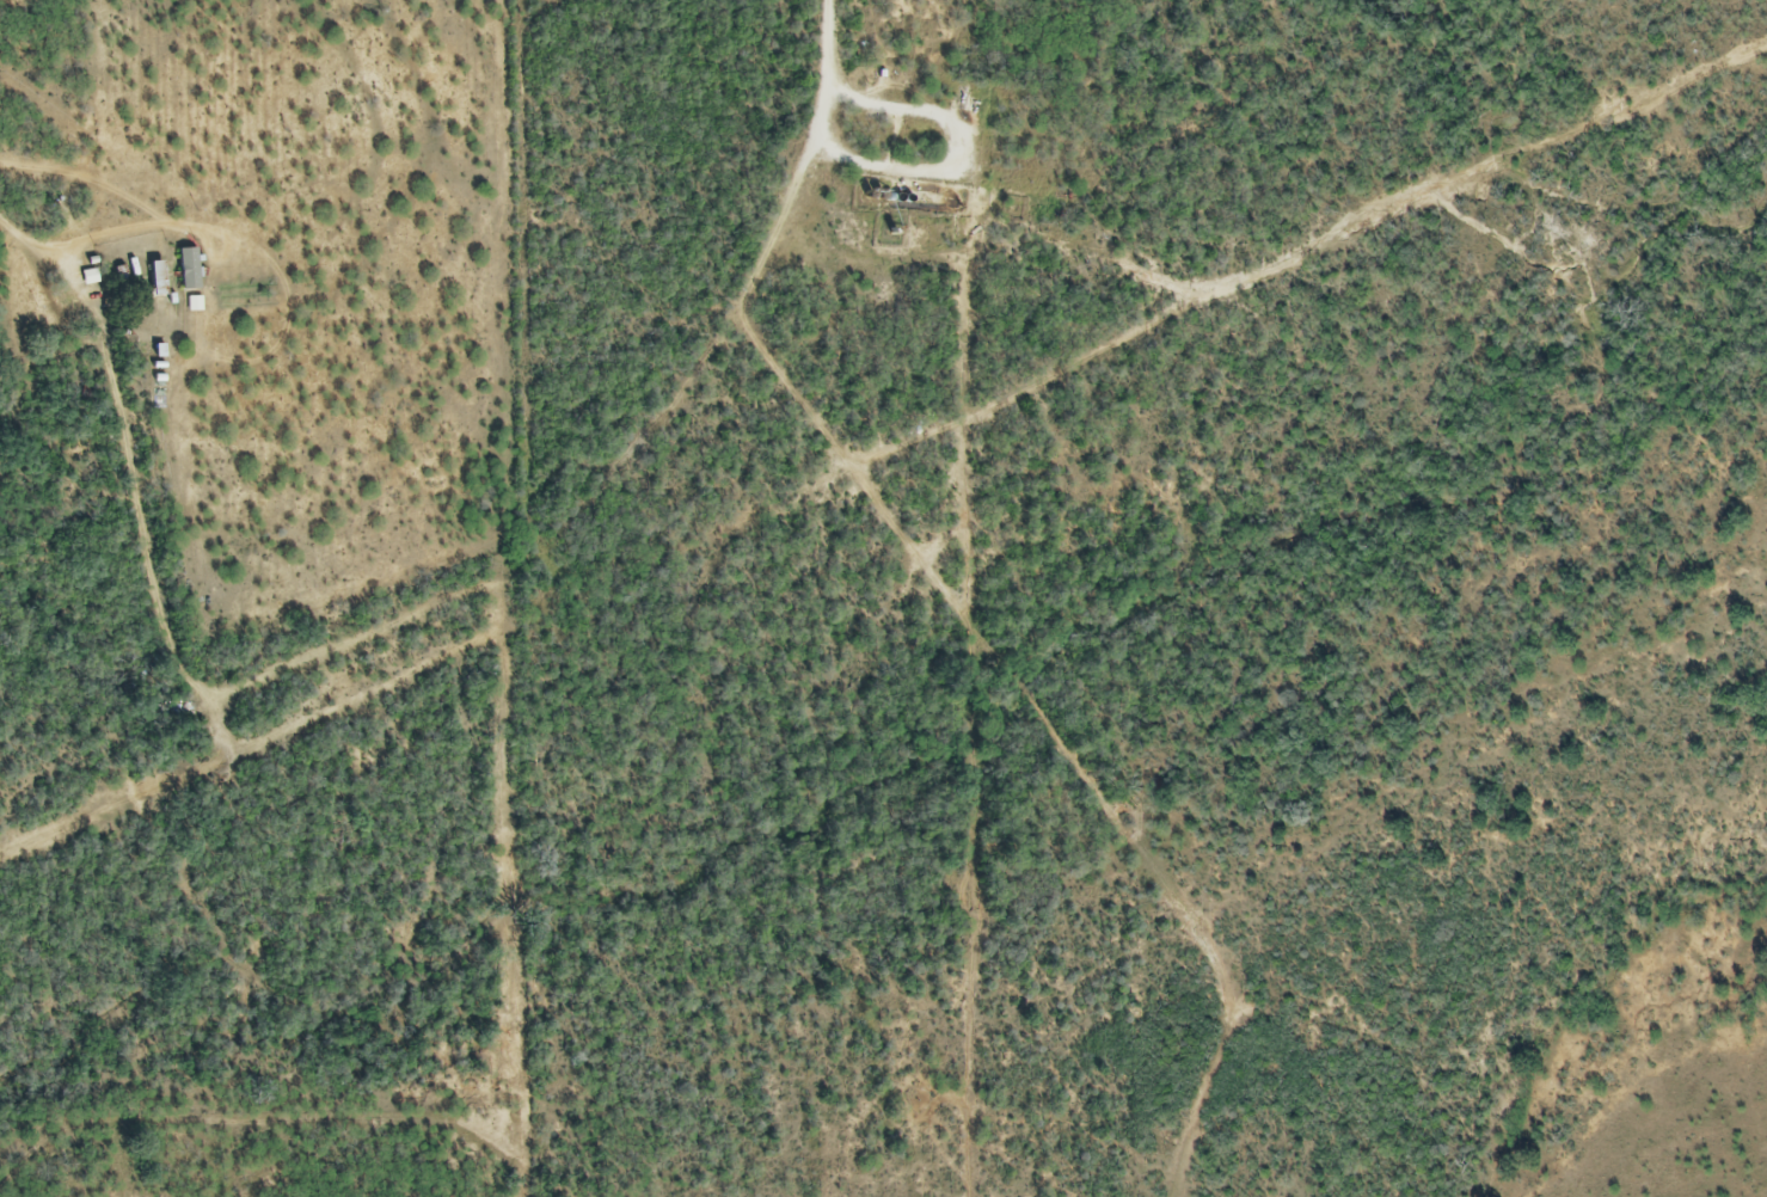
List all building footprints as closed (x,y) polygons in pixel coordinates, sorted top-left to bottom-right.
[(162,264),(149,264),(149,298),(162,298),(162,264)]
